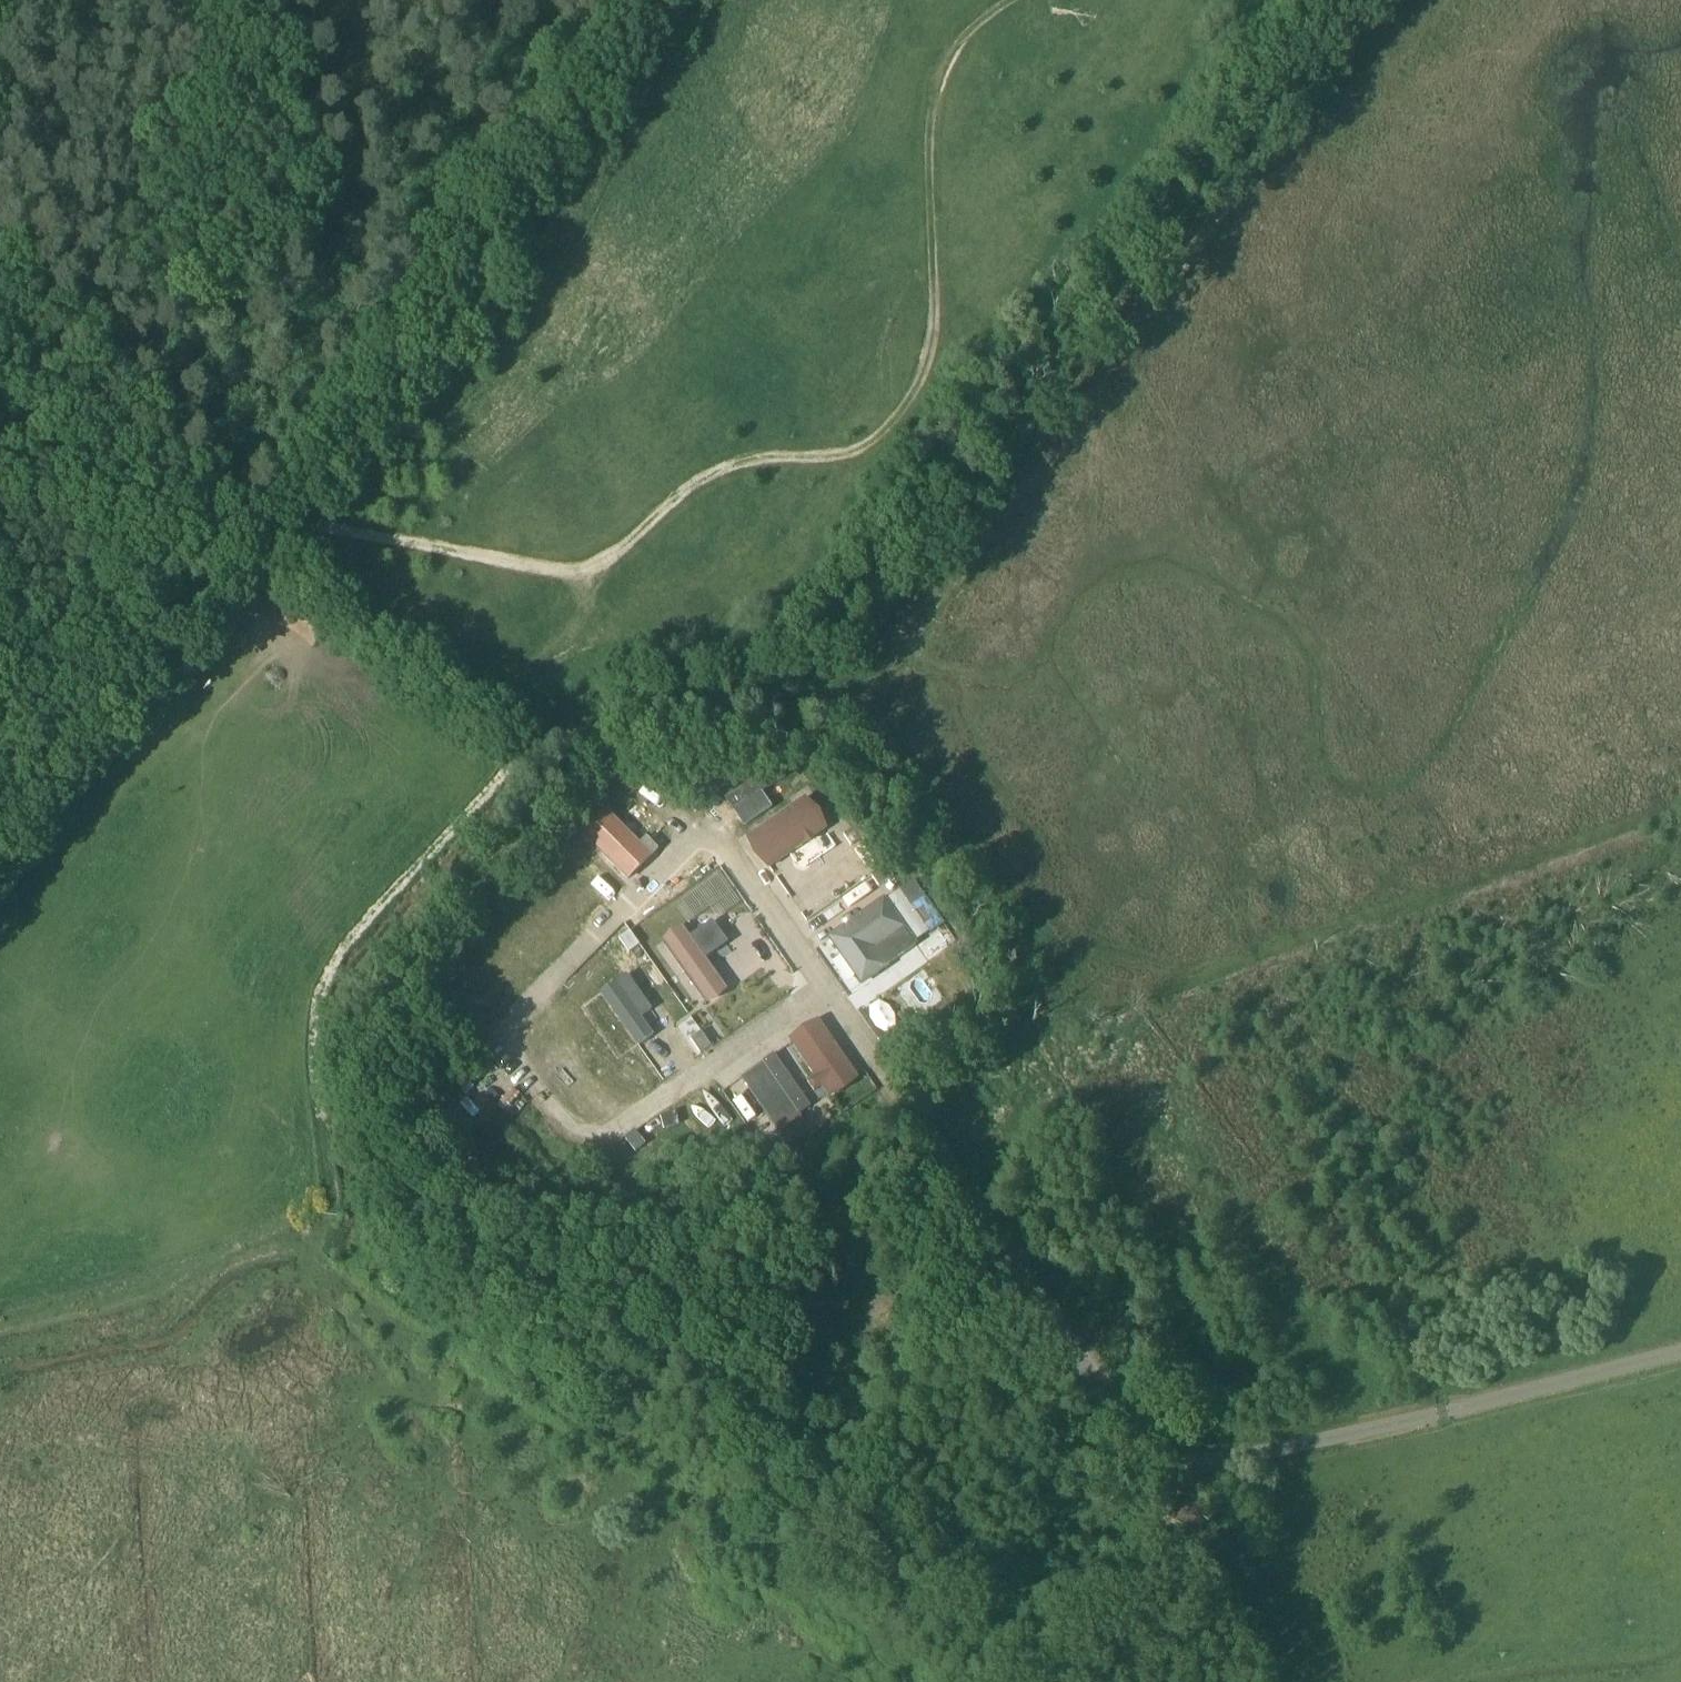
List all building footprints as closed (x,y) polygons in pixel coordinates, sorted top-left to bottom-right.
[(736,835),(759,866),(823,819),(800,788),(736,835)] [(638,840),(604,807),(582,830),(617,862),(638,840)] [(852,846),(866,836),(859,825),(853,829),(844,835),(852,846)] [(880,887),(895,877),(887,866),(872,876),(880,887)] [(820,919),(848,960),(900,923),(872,882),(820,919)] [(684,928),(657,946),(706,1012),(729,994),(707,966),(729,949),(710,926),(693,940),(684,928)] [(654,1011),(628,974),(601,992),(637,1044),(653,1033),(643,1018),(654,1011)] [(819,1022),(791,1041),(837,1109),(866,1089),(819,1022)] [(701,1053),(712,1046),(702,1031),(691,1039),(701,1053)] [(742,1077),(777,1129),(811,1106),(775,1054),(742,1077)]
